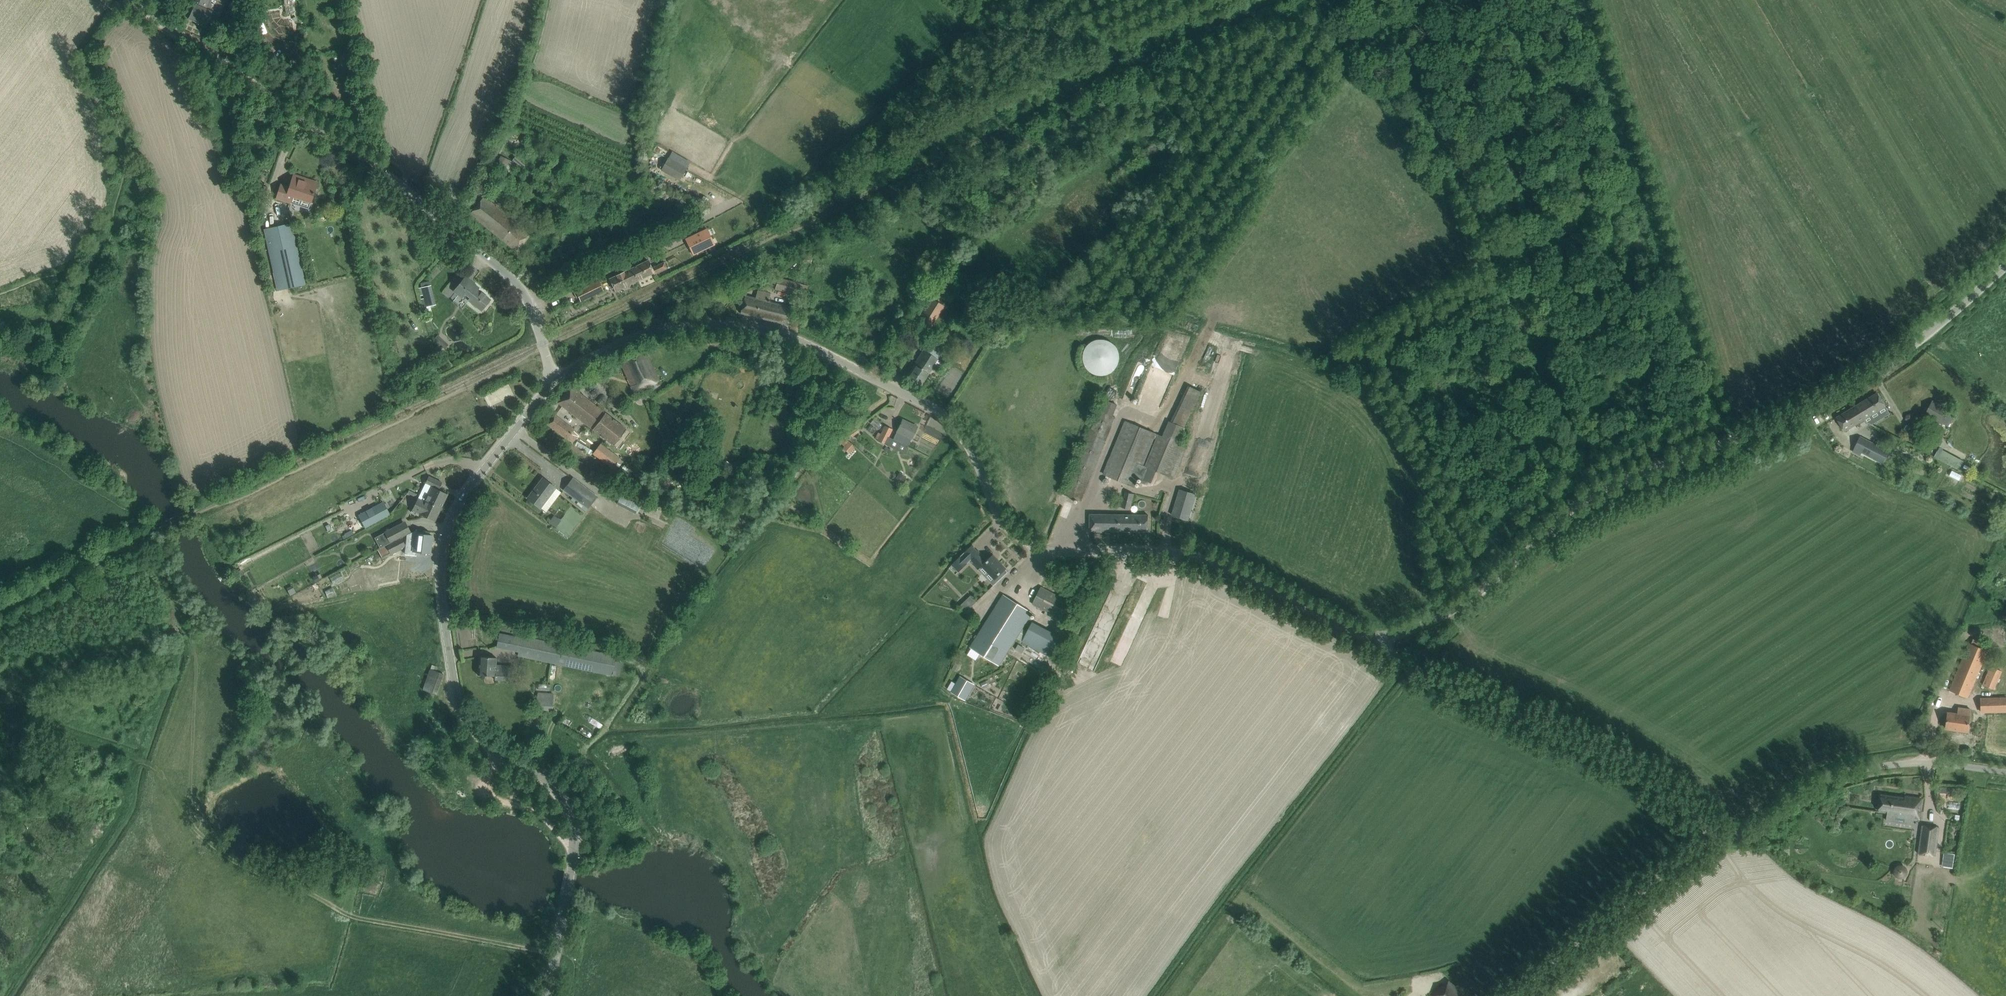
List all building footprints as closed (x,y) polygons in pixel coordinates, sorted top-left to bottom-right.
[(190,0),(195,2),(188,19),(206,26),(209,18),(216,21),(225,0),(190,0)] [(283,17),(289,15),(286,0),(279,0),(283,17)] [(292,27),(290,22),(277,24),(278,30),(292,27)] [(498,164),(508,168),(512,160),(502,155),(498,164)] [(668,159),(662,169),(680,180),(686,169),(668,159)] [(281,185),(278,194),(276,198),(291,202),(293,196),(311,202),(314,192),(317,183),(316,185),(302,181),(303,178),(293,175),(289,187),(281,185)] [(484,196),(476,206),(470,214),(516,251),(530,233),(484,196)] [(292,223),(264,229),(278,290),(305,284),(292,223)] [(715,244),(707,229),(686,239),(686,240),(693,255),(715,244)] [(690,256),(685,245),(683,239),(663,249),(670,265),(690,256)] [(664,262),(659,264),(652,268),(648,260),(609,279),(615,291),(622,288),(623,288),(625,289),(629,287),(630,285),(630,284),(653,273),(654,274),(667,268),(664,262)] [(463,296),(474,304),(482,310),(490,300),(477,289),(479,288),(465,277),(459,285),(454,291),(462,297),(463,296)] [(778,278),(775,289),(798,295),(801,284),(778,278)] [(604,290),(598,280),(576,291),(581,302),(604,290)] [(423,308),(435,305),(430,286),(418,289),(423,308)] [(768,299),(769,299),(771,294),(758,290),(755,298),(745,296),(740,313),(756,317),(760,300),(768,302),(768,301),(768,299)] [(927,331),(944,306),(931,298),(915,324),(927,331)] [(795,308),(768,301),(768,302),(760,300),(756,317),(791,325),(795,308)] [(981,325),(976,331),(985,339),(991,333),(981,325)] [(1084,373),(1116,374),(1116,340),(1084,340),(1084,373)] [(926,346),(906,377),(921,386),(928,374),(933,367),(937,370),(943,362),(938,359),(941,355),(926,346)] [(634,392),(659,381),(642,347),(618,357),(634,392)] [(1201,370),(1198,383),(1212,387),(1216,374),(1201,370)] [(1183,444),(1179,443),(1185,427),(1184,426),(1201,391),(1188,385),(1170,420),(1162,436),(1126,421),(1104,474),(1134,486),(1155,436),(1157,437),(1145,466),(1169,476),(1183,444)] [(558,403),(613,446),(626,429),(571,386),(558,403)] [(1857,405),(1865,419),(1886,406),(1877,392),(1857,405)] [(870,404),(858,398),(854,405),(866,411),(870,404)] [(1115,417),(1113,416),(1117,404),(1104,399),(1065,494),(1081,501),(1115,417)] [(1941,424),(1949,410),(1932,401),(1917,428),(1928,434),(1935,421),(1941,424)] [(1844,431),(1865,419),(1857,405),(1836,417),(1844,431)] [(548,424),(566,438),(567,439),(574,430),(555,415),(548,424)] [(917,426),(903,420),(893,440),(907,447),(917,426)] [(878,440),(885,444),(892,429),(885,426),(878,440)] [(849,439),(859,432),(855,427),(845,435),(849,439)] [(1888,451),(1860,436),(1852,451),(1860,455),(1862,452),(1882,463),(1888,451)] [(848,453),(854,446),(849,441),(843,448),(848,453)] [(603,445),(595,455),(611,467),(619,457),(603,445)] [(1963,462),(1942,451),(1937,459),(1959,470),(1963,462)] [(671,476),(675,465),(667,462),(663,473),(671,476)] [(907,478),(900,472),(893,480),(900,486),(907,478)] [(425,501),(440,509),(448,494),(439,490),(442,483),(429,476),(425,484),(432,487),(425,501)] [(587,509),(597,496),(573,477),(563,490),(587,509)] [(555,488),(551,484),(543,478),(527,498),(540,508),(555,488)] [(414,496),(417,490),(411,487),(408,493),(414,496)] [(1188,520),(1196,494),(1180,489),(1172,515),(1188,520)] [(618,501),(636,511),(642,500),(624,490),(618,501)] [(1134,494),(1125,492),(1121,507),(1130,509),(1134,494)] [(418,498),(411,512),(418,516),(419,514),(435,521),(440,509),(425,501),(425,502),(418,498)] [(383,502),(359,515),(365,528),(390,515),(383,502)] [(1149,515),(1090,514),(1090,530),(1148,531),(1149,515)] [(394,528),(383,534),(388,545),(400,539),(394,528)] [(388,545),(378,550),(383,559),(414,543),(413,551),(430,553),(432,535),(415,533),(415,531),(410,534),(400,539),(388,545)] [(978,551),(971,558),(970,560),(979,570),(983,566),(995,578),(1005,569),(993,556),(988,561),(978,551)] [(958,571),(966,563),(961,557),(953,565),(958,571)] [(1041,587),(1032,603),(1063,620),(1072,603),(1041,587)] [(336,594),(333,588),(325,591),(328,597),(336,594)] [(959,606),(967,612),(976,600),(968,594),(959,606)] [(1025,635),(1019,632),(1032,612),(1003,594),(970,647),(999,665),(1016,638),(1050,657),(1061,637),(1032,622),(1025,635)] [(610,675),(611,670),(614,656),(499,633),(496,647),(518,652),(517,656),(610,675)] [(1950,689),(1967,697),(1987,651),(1969,643),(1950,689)] [(1022,653),(1025,648),(1018,644),(1015,649),(1022,653)] [(497,656),(497,648),(468,648),(468,654),(480,654),(480,656),(497,656)] [(1418,655),(1425,659),(1428,653),(1421,649),(1419,652),(1418,655)] [(513,681),(514,672),(496,671),(496,658),(479,657),(478,675),(495,676),(495,680),(513,681)] [(1982,684),(1994,689),(2002,671),(1990,666),(1982,684)] [(423,690),(436,694),(443,674),(430,669),(423,690)] [(966,700),(975,684),(960,676),(951,692),(966,700)] [(553,710),(554,698),(554,693),(537,692),(536,709),(553,710)] [(1981,712),(2005,711),(2005,698),(1981,698),(1981,712)] [(1970,709),(1959,707),(1958,714),(1948,713),(1946,728),(1967,731),(1970,709)] [(1881,794),(1880,798),(1879,811),(1887,812),(1886,819),(1895,821),(1895,816),(1908,818),(1908,822),(1913,823),(1914,817),(1919,818),(1922,798),(1905,796),(1905,797),(1881,794)] [(1935,855),(1939,827),(1922,824),(1918,853),(1935,855)] [(1941,865),(1952,866),(1954,853),(1943,851),(1941,865)] [(1450,984),(1436,995),(1460,995),(1450,984)]
